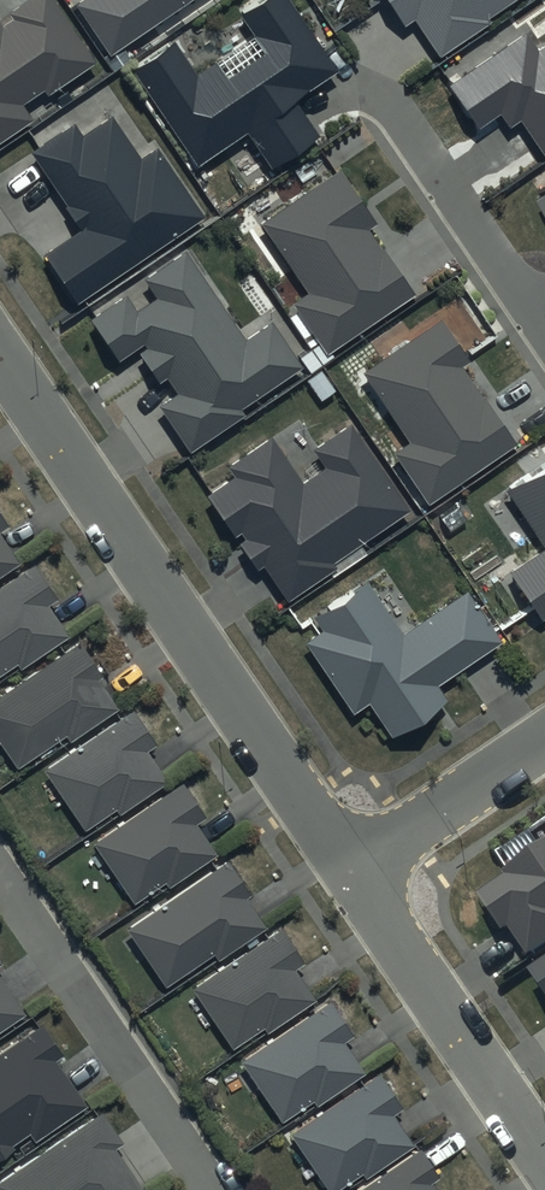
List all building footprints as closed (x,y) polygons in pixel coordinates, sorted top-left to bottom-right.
[(32,121),(21,106),(44,90),(48,96),(97,62),(54,0),(28,0),(8,14),(12,20),(3,26),(0,23),(0,143),(32,121)] [(76,6),(112,58),(196,0),(85,0),(76,6)] [(290,0),(256,0),(237,13),(265,54),(227,80),(215,63),(199,75),(175,40),(132,70),(198,167),(248,133),(273,169),(319,138),(294,101),(338,71),(290,0)] [(406,26),(414,20),(440,58),(490,23),(488,20),(517,0),(387,0),(406,26)] [(527,32),(448,87),(479,132),(501,116),(510,129),(520,122),(544,157),(544,49),(540,52),(527,32)] [(74,123),(31,152),(84,229),(47,255),(79,302),(206,215),(159,148),(142,159),(112,115),(82,135),(74,123)] [(380,223),(343,169),(261,224),(309,295),(295,304),(328,352),(414,293),(371,230),(380,223)] [(537,202),(544,214),(544,196),(537,202)] [(185,253),(145,280),(158,298),(137,312),(127,297),(91,321),(119,363),(144,346),(147,350),(141,354),(160,383),(166,379),(178,396),(160,407),(191,452),(247,415),(243,410),(304,368),(274,323),(246,342),(185,253)] [(471,362),(441,319),(361,374),(410,445),(396,455),(430,504),(516,444),(463,367),(471,362)] [(405,502),(345,414),(309,438),(322,458),(300,473),(268,427),(225,457),(232,468),(200,490),(228,530),(238,523),(241,528),(230,536),(248,563),(258,556),(284,593),(333,559),(330,554),(405,502)] [(507,489),(544,545),(544,463),(507,489)] [(16,553),(0,530),(0,564),(16,553)] [(511,574),(544,622),(544,621),(544,551),(511,574)] [(0,576),(0,664),(13,655),(17,661),(66,628),(45,597),(53,592),(29,557),(0,576)] [(366,585),(315,620),(324,634),(307,646),(354,715),(369,705),(396,743),(452,704),(440,687),(505,643),(469,590),(401,637),(366,585)] [(0,686),(0,739),(15,761),(62,727),(66,733),(114,700),(94,670),(99,667),(76,634),(0,686)] [(127,703),(40,761),(81,821),(112,800),(115,804),(162,772),(141,741),(149,736),(127,703)] [(179,776),(90,835),(129,895),(161,874),(164,878),(212,846),(190,813),(200,807),(179,776)] [(475,891),(501,929),(506,925),(524,951),(544,937),(544,839),(500,869),(502,873),(475,891)] [(224,852),(122,921),(161,979),(210,946),(213,951),(261,918),(240,887),(245,884),(224,852)] [(278,920),(189,981),(229,1041),(260,1020),(264,1025),(312,992),(291,961),(301,954),(278,920)] [(526,977),(544,1006),(544,957),(528,968),(532,973),(526,977)] [(22,1006),(0,973),(0,1021),(22,1006)] [(326,992),(237,1053),(278,1114),(309,1092),(312,1097),(361,1064),(340,1033),(349,1027),(326,992)] [(11,1140),(8,1136),(26,1123),(31,1131),(82,1096),(52,1052),(61,1046),(39,1015),(0,1043),(0,1147),(11,1140)] [(375,1066),(287,1126),(327,1186),(359,1164),(362,1169),(411,1137),(390,1106),(398,1100),(375,1066)] [(142,1187),(111,1139),(119,1134),(99,1104),(0,1169),(0,1188),(2,1189),(138,1189),(142,1187)] [(428,1173),(435,1169),(416,1140),(349,1185),(353,1189),(440,1189),(428,1173)]
